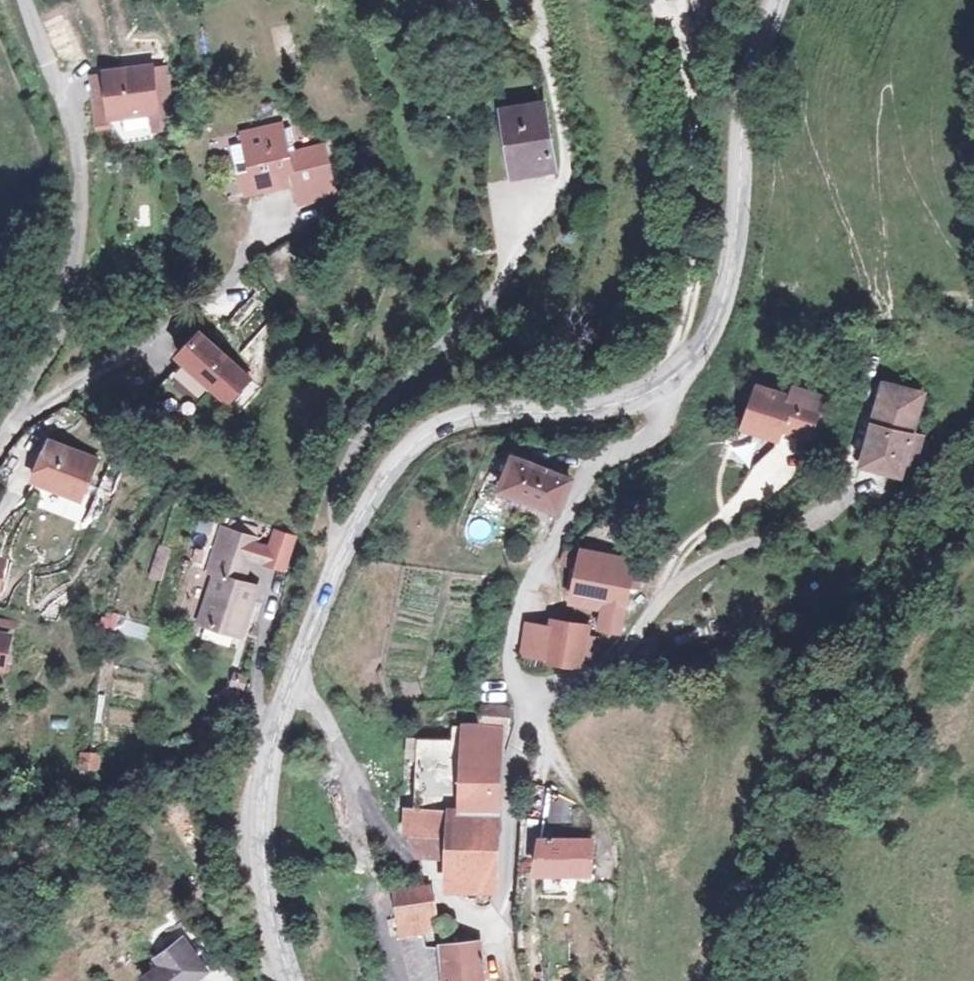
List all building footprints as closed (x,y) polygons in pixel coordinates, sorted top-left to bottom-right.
[(157,60),(110,65),(115,110),(162,105),(157,60)] [(115,110),(110,68),(96,70),(101,117),(116,115),(116,110),(115,110)] [(541,94),(496,103),(507,157),(529,154),(531,166),(553,162),(541,94)] [(294,148),(305,145),(300,121),(289,123),(294,148)] [(248,169),(252,187),(298,177),(303,199),(340,190),(330,140),(305,145),(294,148),(289,123),(252,131),(253,134),(259,167),(248,169)] [(259,167),(253,134),(236,137),(242,171),(248,169),(259,167)] [(529,154),(507,157),(509,170),(531,166),(529,154)] [(201,330),(180,352),(185,357),(206,335),(201,330)] [(185,357),(163,379),(191,407),(213,384),(227,399),(249,377),(206,335),(185,357)] [(920,396),(881,384),(865,452),(881,456),(878,469),(898,474),(901,461),(905,447),(917,451),(922,434),(910,431),(920,396)] [(805,437),(818,398),(789,389),(786,399),(755,389),(742,429),(774,439),(780,419),(789,422),(786,431),(805,437)] [(49,434),(32,473),(78,493),(95,454),(49,434)] [(905,447),(901,461),(914,464),(917,451),(905,447)] [(881,456),(865,452),(861,464),(878,469),(881,456)] [(566,481),(511,465),(498,502),(553,521),(566,481)] [(216,555),(249,564),(255,543),(222,535),(216,555)] [(163,581),(170,547),(156,544),(149,578),(163,581)] [(635,558),(560,545),(557,568),(575,572),(570,603),(605,610),(603,631),(626,636),(631,610),(625,609),(635,558)] [(249,564),(216,555),(209,582),(215,584),(201,630),(244,641),(258,594),(241,589),(249,564)] [(118,630),(122,616),(103,611),(99,624),(118,630)] [(537,664),(593,662),(595,640),(580,636),(580,628),(525,620),(519,653),(537,664)] [(0,658),(0,693),(9,661),(0,658)] [(506,713),(504,707),(456,704),(455,721),(449,721),(447,747),(459,747),(454,816),(446,814),(442,862),(440,887),(482,890),(490,841),(496,736),(475,735),(476,722),(508,723),(506,713)] [(459,747),(447,747),(414,745),(406,836),(418,861),(442,862),(446,814),(454,816),(459,747)] [(76,768),(98,772),(101,754),(80,750),(76,768)] [(546,823),(564,823),(564,792),(546,793),(546,823)] [(588,892),(592,858),(532,855),(529,889),(588,892)] [(486,950),(446,951),(424,946),(422,933),(427,932),(427,886),(394,884),(391,932),(399,980),(490,980),(486,950)] [(182,939),(153,958),(158,967),(138,980),(189,980),(183,972),(198,963),(182,939)]
